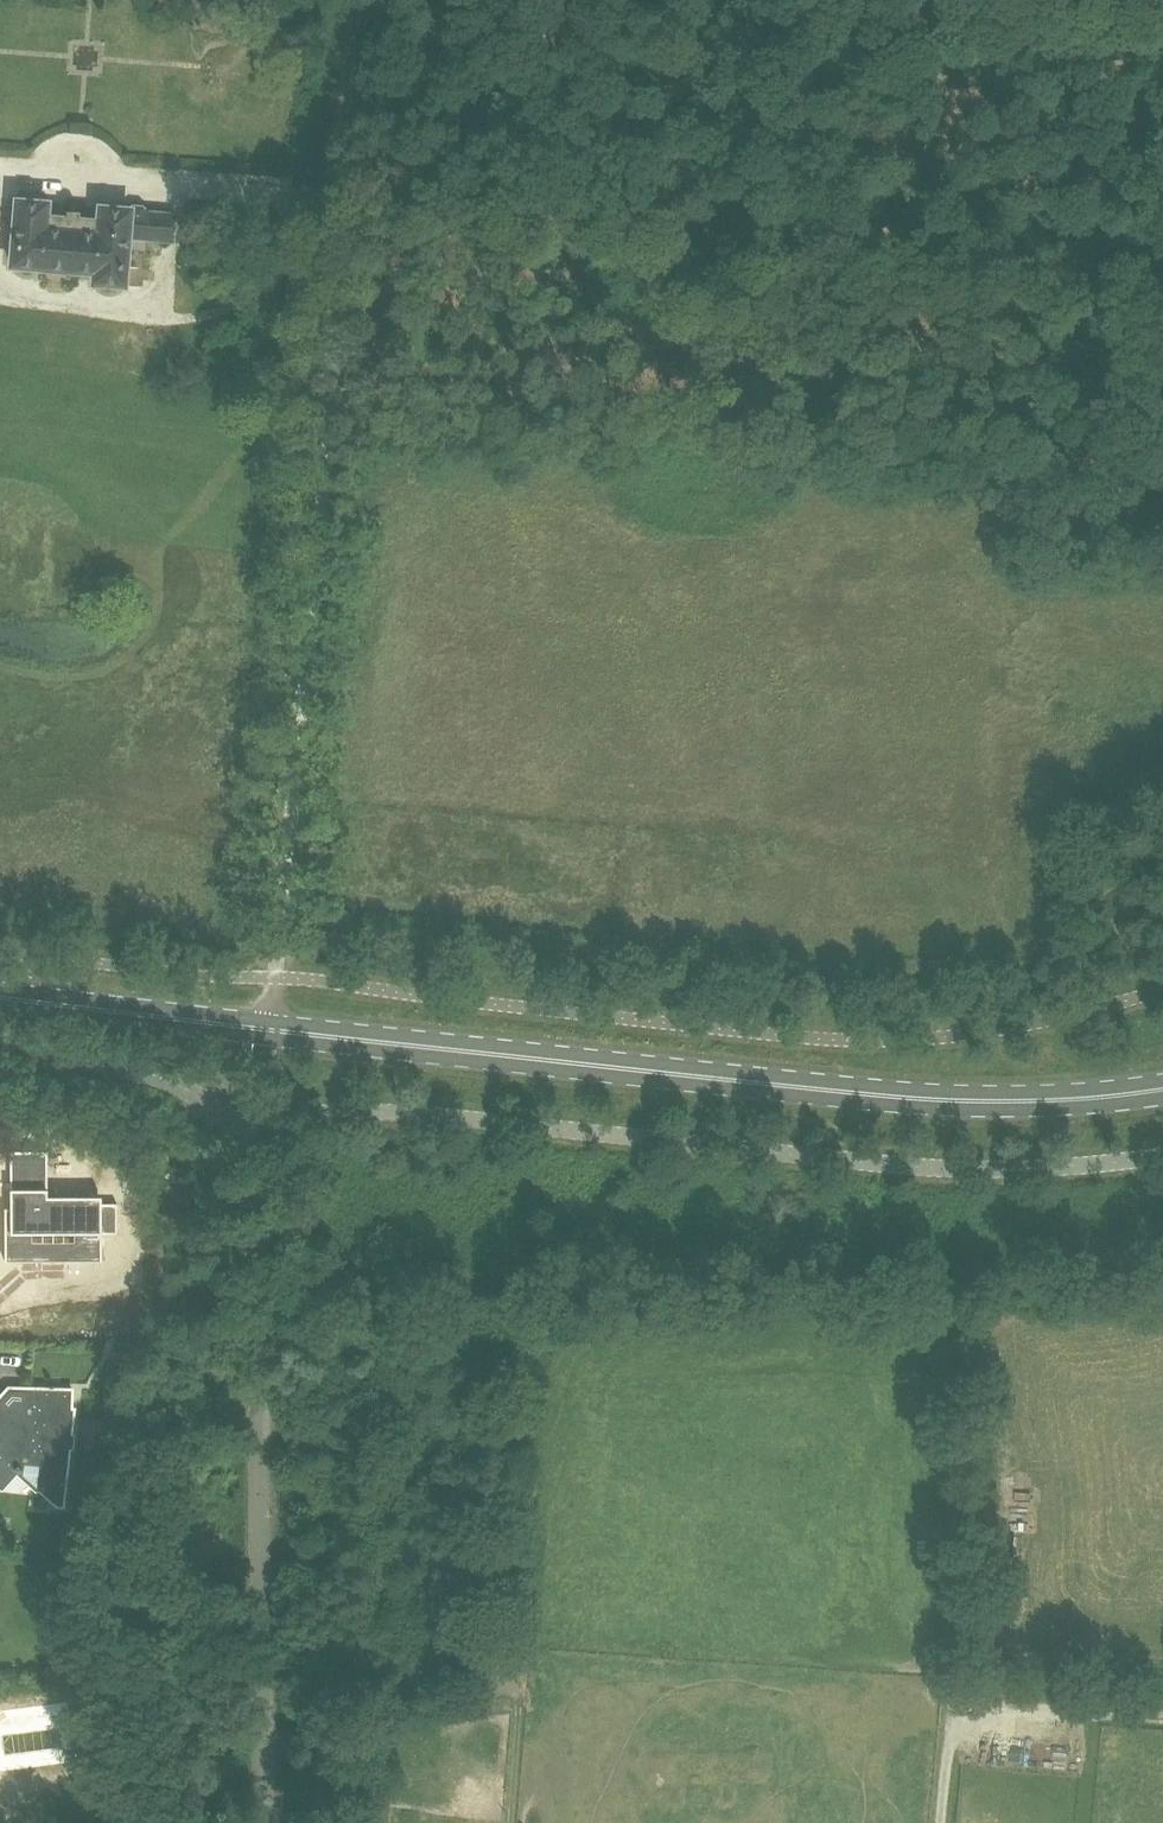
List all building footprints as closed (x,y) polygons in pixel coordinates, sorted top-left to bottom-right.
[(173,242),(175,214),(146,212),(146,211),(142,207),(133,206),(129,209),(129,210),(100,208),(99,219),(79,218),(80,212),(67,211),(66,216),(46,215),(47,204),(40,203),(40,196),(25,195),(24,202),(17,201),(14,238),(9,237),(9,243),(8,243),(8,248),(8,254),(13,254),(12,266),(16,266),(17,268),(19,271),(21,272),(23,273),(24,274),(26,274),(28,274),(32,273),(33,272),(35,271),(36,270),(37,268),(42,269),(42,259),(73,261),(73,271),(95,273),(94,283),(99,284),(100,287),(102,288),(105,290),(108,291),(112,291),(114,290),(115,289),(117,288),(118,287),(119,285),(124,286),(127,250),(145,251),(146,240),(173,242)] [(117,1234),(117,1204),(101,1204),(101,1197),(78,1197),(47,1197),(47,1190),(17,1190),(17,1209),(4,1209),(5,1244),(32,1244),(32,1235),(74,1235),(74,1255),(97,1255),(97,1261),(100,1261),(101,1261),(101,1234),(117,1234)] [(3,1486),(17,1470),(20,1473),(23,1469),(21,1467),(26,1461),(44,1463),(41,1490),(58,1505),(64,1506),(76,1408),(73,1408),(74,1390),(9,1387),(0,1398),(0,1483),(3,1486)] [(87,1675),(94,1663),(79,1655),(72,1666),(87,1675)] [(93,1703),(74,1705),(76,1723),(77,1723),(81,1758),(88,1758),(100,1756),(93,1703)]
